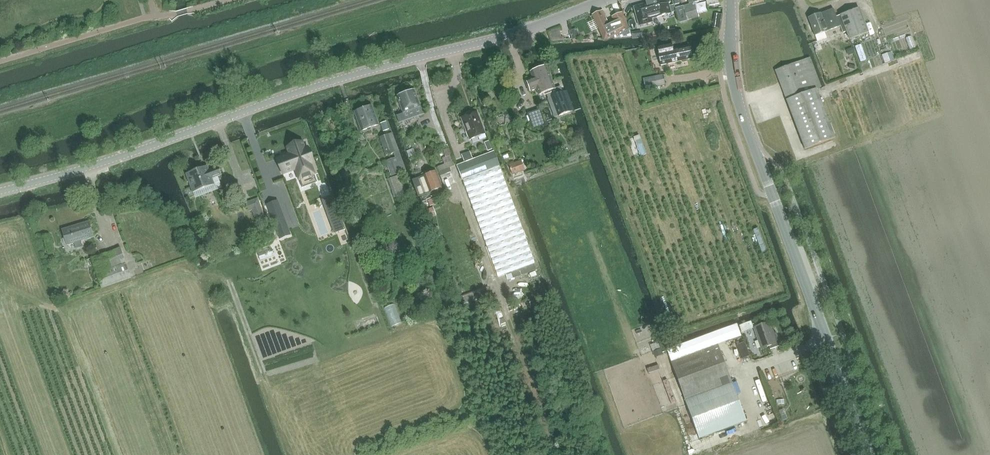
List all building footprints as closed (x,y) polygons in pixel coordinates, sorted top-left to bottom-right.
[(670,3),(669,0),(649,0),(646,1),(647,4),(634,7),(639,26),(653,22),(652,19),(671,13),(668,3),(670,3)] [(675,9),(679,22),(699,17),(695,3),(675,9)] [(836,16),(840,26),(843,32),(846,31),(849,39),(868,32),(859,7),(836,16)] [(592,14),(604,39),(604,40),(614,35),(615,37),(632,35),(621,11),(611,16),(613,20),(608,22),(602,9),(592,14)] [(834,9),(808,18),(815,36),(840,26),(836,16),(834,9)] [(720,29),(722,15),(714,14),(712,28),(720,29)] [(905,37),(909,49),(917,46),(913,34),(905,37)] [(673,43),(657,47),(661,65),(680,61),(683,63),(687,62),(688,59),(692,59),(692,57),(693,56),(694,55),(693,48),(691,47),(690,48),(689,46),(674,49),(673,43)] [(892,51),(883,53),(885,62),(894,60),(892,51)] [(805,59),(794,63),(805,93),(816,89),(805,59)] [(532,76),(526,79),(530,90),(536,88),(539,94),(555,88),(546,65),(545,65),(543,63),(537,65),(532,68),(532,70),(530,71),(532,76)] [(794,63),(775,71),(786,100),(787,100),(805,93),(794,63)] [(643,78),(645,88),(665,84),(663,74),(643,78)] [(560,87),(548,91),(558,117),(570,112),(560,87)] [(834,137),(816,89),(787,100),(805,148),(834,137)] [(397,97),(403,113),(397,115),(399,123),(423,114),(415,90),(397,97)] [(354,112),(361,131),(379,125),(372,106),(354,112)] [(539,109),(527,113),(532,128),(545,123),(539,109)] [(462,118),(470,139),(485,133),(477,112),(472,114),(470,112),(468,112),(467,114),(466,116),(462,118)] [(392,132),(380,137),(386,155),(394,152),(396,158),(386,161),(392,176),(403,172),(396,152),(399,151),(392,132)] [(314,174),(310,164),(313,163),(307,148),(305,149),(302,142),(287,148),(290,154),(277,159),(283,174),(295,169),(299,180),(314,174)] [(466,170),(459,172),(463,182),(500,168),(494,151),(476,158),(463,163),(466,170)] [(522,161),(509,165),(512,175),(525,171),(522,161)] [(193,171),(186,174),(193,193),(214,185),(212,179),(221,175),(218,167),(209,170),(207,166),(200,168),(198,167),(194,168),(193,171)] [(534,263),(500,168),(463,182),(497,277),(534,263)] [(312,197),(323,194),(322,190),(327,189),(322,171),(315,172),(318,184),(309,187),(312,197)] [(437,173),(414,181),(420,196),(442,187),(437,173)] [(389,179),(395,197),(407,193),(401,175),(389,179)] [(442,189),(425,194),(429,205),(445,200),(442,189)] [(332,198),(323,201),(334,233),(344,229),(344,230),(345,230),(333,196),(332,197),(332,198)] [(258,198),(245,203),(248,212),(253,210),(255,217),(264,214),(258,198)] [(282,215),(272,219),(278,233),(287,230),(282,215)] [(80,241),(93,237),(89,222),(62,230),(67,245),(75,243),(76,247),(82,245),(80,241)] [(53,246),(49,234),(43,236),(48,254),(56,251),(54,245),(53,246)] [(101,279),(103,286),(133,276),(131,270),(101,279)] [(751,322),(739,326),(740,332),(753,328),(751,322)] [(761,349),(769,346),(770,349),(779,346),(780,344),(776,332),(773,334),(769,323),(754,328),(761,349)] [(735,326),(729,328),(733,339),(739,337),(735,326)] [(720,331),(709,335),(711,341),(722,337),(720,331)] [(718,345),(671,363),(685,400),(732,383),(718,345)] [(732,383),(685,400),(699,439),(743,423),(746,422),(732,383)] [(774,406),(767,408),(771,421),(778,419),(774,406)]
